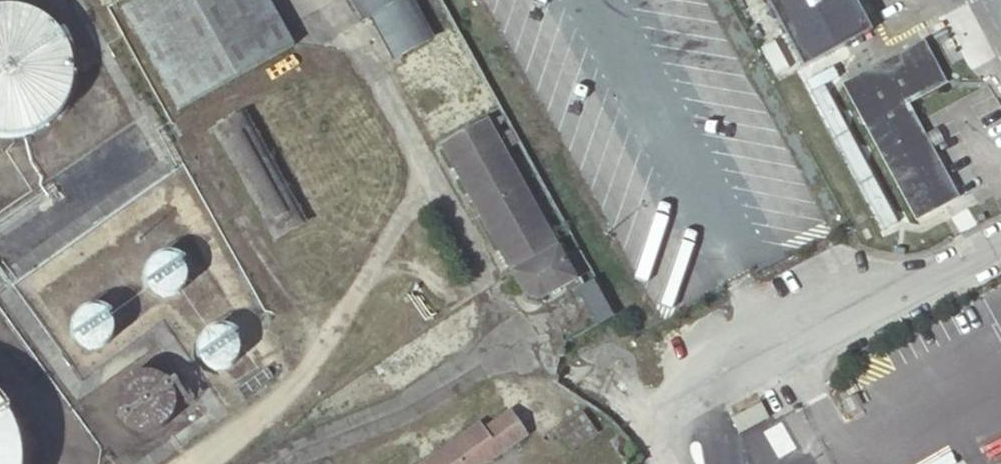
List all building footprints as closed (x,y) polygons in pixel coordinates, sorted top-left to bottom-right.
[(124,8),(179,109),(291,46),(265,0),(138,0),(124,8)] [(393,59),(430,38),(410,0),(360,0),(393,59)] [(801,61),(870,24),(858,0),(769,0),(801,61)] [(68,55),(59,36),(46,22),(31,12),(11,7),(0,8),(0,137),(3,138),(26,134),(45,124),(58,110),(67,94),(70,76),(68,55)] [(922,35),(841,77),(912,214),(953,193),(903,98),(944,76),(922,35)] [(246,115),(214,132),(272,241),(305,224),(246,115)] [(487,123),(438,149),(521,297),(535,302),(581,276),(573,259),(568,262),(560,247),(556,249),(487,123)] [(179,274),(179,270),(177,265),(173,261),(168,258),(165,257),(159,257),(154,258),(150,261),(148,263),(146,267),(145,270),(144,273),(144,277),(146,281),(148,286),(151,288),(154,290),(158,292),(164,292),(169,290),(173,288),(176,285),(179,279),(179,274)] [(578,291),(597,325),(610,317),(590,283),(578,291)] [(106,327),(105,323),(103,317),(100,314),(94,310),(91,310),(85,310),(81,311),(76,314),(74,316),(72,319),(71,323),(71,326),(71,330),(72,334),(74,338),(77,341),(81,343),(84,344),(90,345),(95,343),(99,341),(102,338),(105,331),(106,327)] [(229,344),(228,341),(226,335),(223,331),(220,329),(214,326),(211,325),(206,326),(200,328),(197,330),(193,335),(192,339),(191,343),(191,346),(192,351),(193,354),(197,358),(198,360),(202,362),(205,363),(209,363),(213,363),(216,363),(223,359),(225,355),(227,351),(228,349),(229,344)] [(167,404),(167,395),(165,389),(159,380),(154,377),(144,373),(137,372),(128,374),(120,379),(115,384),(113,388),(110,396),(109,399),(110,404),(112,413),(116,420),(123,426),(129,429),(138,430),(147,429),(155,425),(160,420),(165,413),(167,404)] [(767,412),(760,397),(732,412),(740,426),(767,412)] [(587,409),(559,428),(574,448),(602,429),(587,409)] [(16,439),(5,416),(0,410),(0,463),(19,463),(16,439)] [(527,436),(511,413),(485,431),(481,427),(428,463),(487,463),(527,436)] [(948,463),(1000,463),(1000,435),(948,463)] [(625,463),(638,463),(644,460),(642,457),(638,451),(630,438),(615,448),(625,463)]
